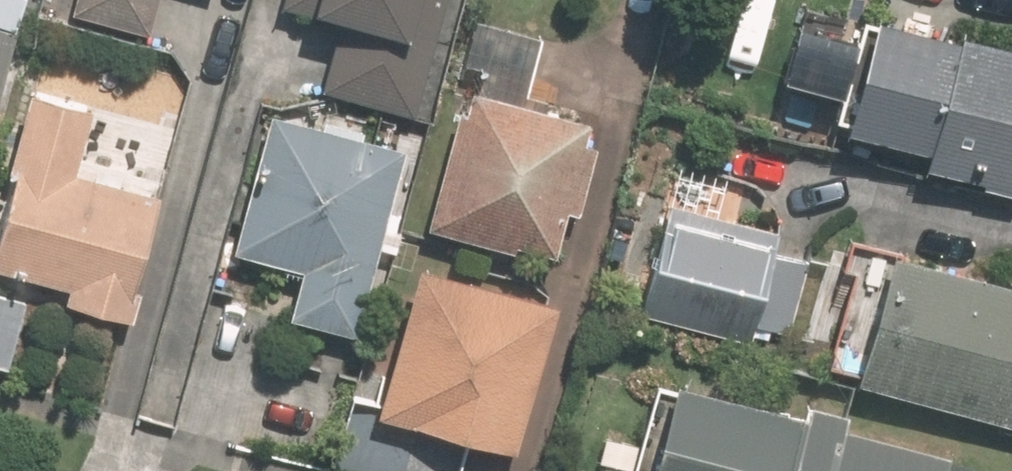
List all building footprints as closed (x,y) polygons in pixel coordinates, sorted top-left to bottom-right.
[(29,0),(0,0),(0,115),(29,0)] [(74,9),(154,30),(162,0),(76,0),(74,9)] [(284,13),(318,21),(322,6),(343,11),(324,89),(422,113),(449,0),(287,0),(284,13)] [(801,3),(783,69),(849,87),(840,121),(932,146),(927,165),(973,177),(978,158),(989,161),(983,182),(1011,190),(1011,47),(870,9),(867,21),(801,3)] [(100,101),(37,86),(0,245),(0,263),(72,280),(67,299),(136,315),(166,187),(85,168),(100,101)] [(584,211),(601,141),(589,138),(595,115),(477,88),(473,108),(460,104),(432,224),(561,254),(571,208),(584,211)] [(366,333),(385,246),(403,250),(408,225),(390,221),(408,137),(273,108),(261,165),(269,166),(260,208),(246,205),(237,248),(304,262),(292,317),(366,333)] [(791,331),(809,263),(777,254),(783,235),(675,205),(645,313),(753,342),(759,322),(791,331)] [(858,379),(1011,424),(1011,280),(897,246),(858,379)] [(563,299),(427,259),(382,409),(518,450),(563,299)] [(11,370),(30,298),(0,290),(0,367),(11,370)] [(849,423),(852,409),(810,397),(806,411),(682,377),(656,470),(974,470),(977,459),(849,423)]
